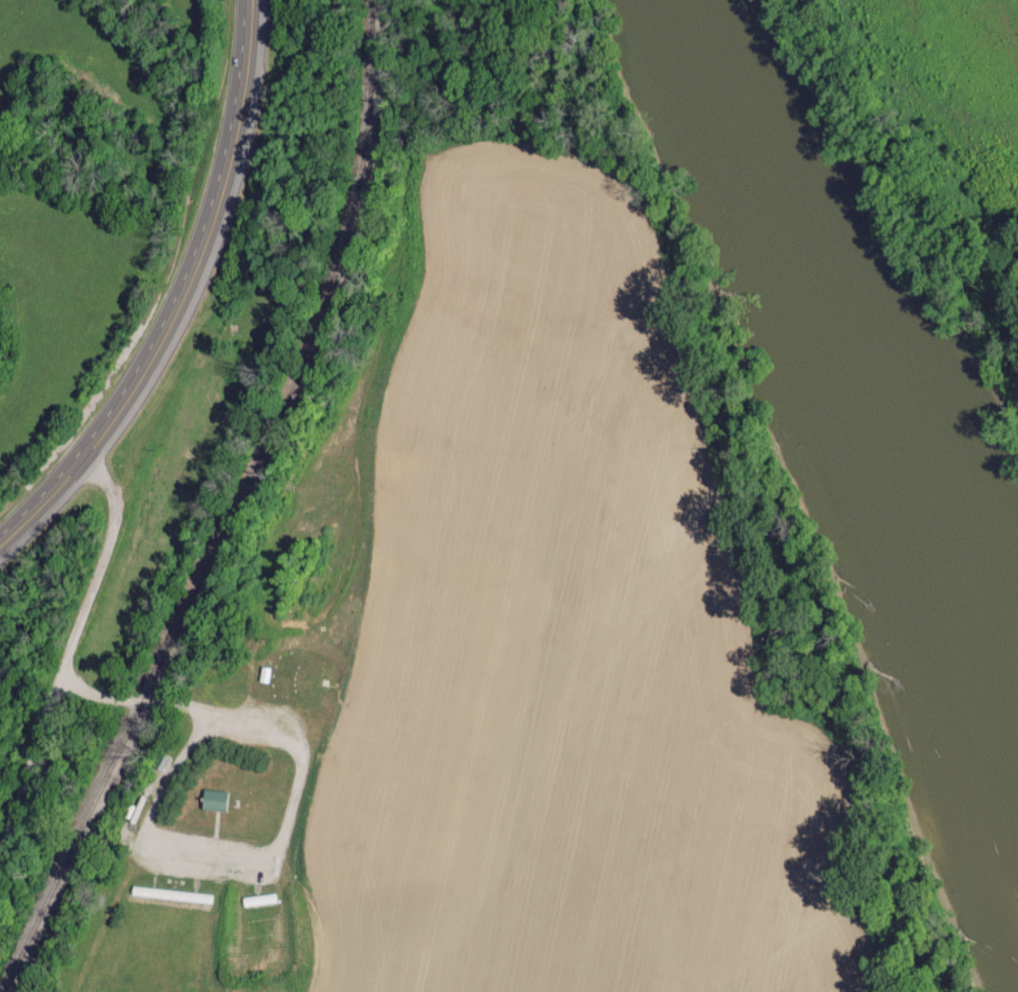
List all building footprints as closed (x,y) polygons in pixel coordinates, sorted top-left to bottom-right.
[(204,789),(227,791),(225,811),(202,809),(204,789)] [(132,886),(212,894),(211,905),(131,897),(132,886)] [(242,897),(276,893),(277,903),(243,907),(242,897)]
